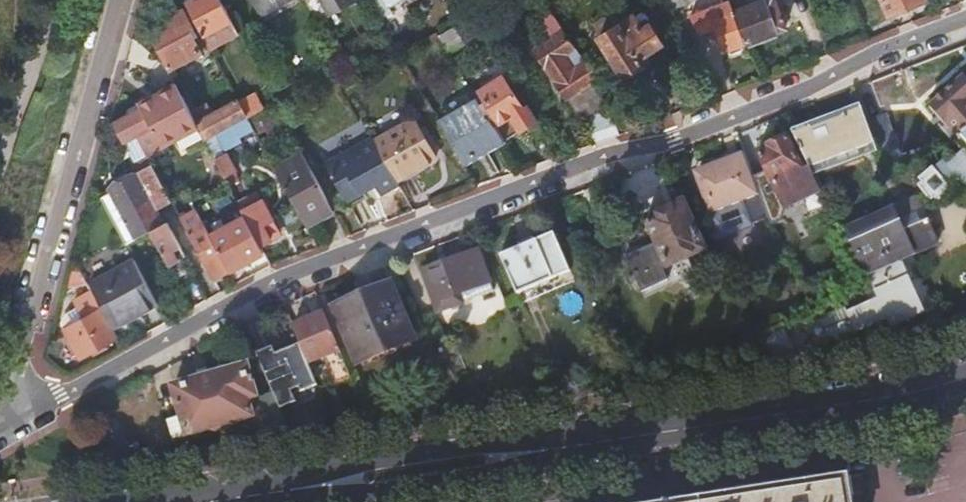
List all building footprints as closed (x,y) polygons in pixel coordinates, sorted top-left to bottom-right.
[(204,35),(232,19),(222,0),(192,0),(187,3),(204,35)] [(285,0),(253,0),(261,13),(285,0)] [(329,15),(351,2),(350,0),(320,0),(329,15)] [(380,18),(392,11),(388,5),(396,0),(370,0),(380,18)] [(557,18),(545,0),(537,0),(536,1),(551,22),(557,18)] [(672,15),(690,2),(688,0),(663,0),(672,15)] [(748,42),(736,12),(744,9),(740,0),(733,0),(691,16),(701,33),(717,27),(726,51),(728,50),(730,54),(732,55),(743,51),(744,48),(743,45),(748,42)] [(750,46),(779,36),(778,31),(787,28),(776,0),(740,0),(744,9),(736,12),(748,42),(750,46)] [(892,15),(925,0),(886,0),(892,15)] [(184,10),(147,29),(169,70),(202,52),(190,30),(194,28),(184,10)] [(649,73),(649,72),(644,65),(646,63),(641,57),(664,42),(651,22),(643,27),(634,14),(600,36),(626,76),(628,75),(633,82),(633,83),(634,83),(635,83),(636,83),(648,74),(649,73)] [(440,35),(452,54),(481,36),(469,17),(440,35)] [(535,49),(598,142),(622,133),(609,103),(613,100),(565,29),(535,49)] [(521,131),(538,119),(517,87),(512,89),(503,75),(480,91),(487,102),(482,105),(503,136),(518,127),(521,131)] [(949,91),(944,86),(932,97),(936,101),(932,106),(947,124),(948,123),(960,137),(965,132),(965,75),(949,91)] [(143,108),(154,128),(163,146),(199,126),(197,123),(176,83),(140,103),(143,108)] [(440,120),(466,165),(504,143),(504,142),(505,141),(504,139),(503,136),(482,105),(481,105),(477,98),(440,120)] [(197,123),(199,126),(204,136),(210,146),(220,141),(215,133),(248,116),(240,100),(197,123)] [(128,115),(128,116),(143,108),(140,103),(131,108),(130,109),(129,109),(128,110),(128,111),(128,112),(128,113),(128,114),(128,115)] [(867,120),(862,105),(846,111),(846,113),(813,125),(813,123),(794,130),(810,164),(811,165),(826,160),(829,169),(864,156),(861,146),(875,141),(867,120)] [(122,136),(125,144),(137,137),(154,128),(143,108),(128,116),(114,124),(122,136)] [(875,141),(880,152),(900,145),(888,112),(867,120),(875,141)] [(371,138),(396,184),(401,182),(400,179),(440,158),(417,116),(377,137),(376,135),(371,138)] [(504,139),(505,141),(521,131),(518,127),(503,136),(504,139)] [(960,137),(956,141),(962,147),(965,144),(965,132),(960,137)] [(811,165),(810,164),(805,167),(804,165),(788,135),(769,145),(770,147),(760,152),(775,180),(788,205),(821,187),(811,165)] [(382,192),(396,184),(371,138),(329,161),(348,198),(378,183),(382,192)] [(220,141),(210,146),(216,158),(226,153),(220,141)] [(951,163),(946,159),(936,168),(935,166),(922,178),(926,182),(923,184),(925,185),(933,191),(937,198),(939,196),(942,199),(965,178),(965,180),(965,150),(951,163)] [(710,212),(760,193),(743,151),(694,169),(710,212)] [(226,153),(216,158),(230,185),(235,182),(231,174),(236,171),(226,153)] [(277,168),(308,225),(336,209),(305,153),(277,168)] [(151,230),(164,223),(158,213),(156,209),(172,200),(146,154),(135,160),(133,161),(139,171),(109,186),(111,191),(100,197),(126,243),(151,230)] [(935,199),(937,198),(933,191),(925,185),(923,184),(922,185),(935,199)] [(239,202),(246,216),(262,245),(276,237),(271,227),(279,223),(261,190),(239,202)] [(901,218),(924,208),(919,195),(895,205),(901,218)] [(189,233),(215,278),(231,270),(212,236),(192,199),(184,203),(197,228),(189,233)] [(705,249),(684,201),(648,217),(659,242),(628,256),(644,291),(669,279),(664,267),(669,265),(669,266),(690,257),(695,269),(702,271),(709,268),(712,262),(705,249)] [(880,276),(907,264),(905,257),(939,241),(924,208),(901,218),(895,205),(849,225),(869,272),(872,272),(875,278),(880,276)] [(231,270),(265,252),(262,245),(246,216),(228,226),(229,227),(212,236),(231,270)] [(169,265),(185,256),(167,221),(164,223),(151,230),(169,265)] [(271,227),(276,237),(284,233),(279,223),(271,227)] [(571,271),(555,232),(501,255),(518,293),(571,271)] [(461,303),(458,294),(492,281),(479,249),(425,271),(441,310),(461,303)] [(133,318),(159,303),(135,260),(105,277),(129,320),(133,318)] [(926,310),(907,264),(880,276),(875,278),(875,280),(882,278),(885,285),(884,285),(878,288),(882,296),(872,300),(850,309),(850,308),(823,319),(820,321),(817,325),(816,329),(817,333),(819,337),(823,339),(827,340),(832,339),(858,329),(890,316),(894,325),(926,310)] [(115,329),(129,320),(105,277),(91,285),(115,329)] [(869,291),(872,300),(882,296),(878,288),(884,285),(885,285),(882,278),(875,280),(869,291)] [(414,304),(402,280),(326,311),(326,312),(342,350),(354,345),(361,361),(414,339),(402,309),(414,304)] [(102,308),(91,291),(75,300),(78,307),(67,313),(63,320),(62,323),(81,357),(93,350),(95,355),(109,347),(107,342),(118,336),(102,308)] [(326,312),(294,326),(296,331),(309,363),(326,356),(337,382),(353,375),(342,350),(326,312)] [(772,363),(800,359),(799,356),(798,356),(785,327),(786,327),(784,324),(760,336),(772,363)] [(264,341),(254,345),(280,405),(290,400),(289,398),(319,385),(309,363),(296,331),(266,344),(264,341)] [(111,350),(122,344),(118,336),(107,342),(109,347),(111,350)] [(253,378),(249,365),(175,385),(189,434),(255,416),(250,398),(257,396),(254,383),(256,383),(255,378),(253,378)] [(850,501),(854,501),(850,473),(845,474),(850,501)] [(845,474),(661,501),(850,501),(845,474)]
